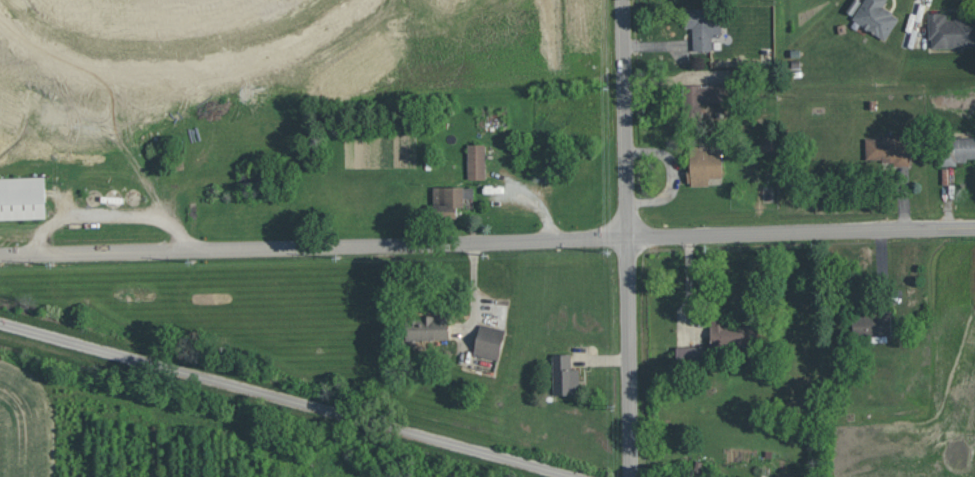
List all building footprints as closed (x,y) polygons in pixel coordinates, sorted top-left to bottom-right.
[(886,39),(899,17),(883,7),(887,0),(864,0),(852,20),(886,39)] [(712,51),(712,35),(723,34),(723,8),(683,9),(684,27),(693,27),(694,51),(712,51)] [(947,17),(947,13),(929,13),(930,48),(974,47),(974,17),(947,17)] [(686,84),(686,103),(726,104),(727,84),(686,84)] [(910,137),(865,138),(866,163),(911,162),(910,137)] [(943,137),(943,166),(958,166),(958,159),(974,159),(974,137),(943,137)] [(468,179),(486,179),(486,144),(467,144),(468,179)] [(722,178),(722,152),(708,152),(708,146),(689,146),(690,186),(709,186),(709,178),(722,178)] [(46,218),(45,177),(0,178),(0,219),(46,218)] [(458,209),(464,209),(464,197),(473,197),(473,187),(434,186),(433,215),(458,215),(458,209)] [(892,335),(891,310),(865,311),(865,315),(853,316),(854,336),(892,335)] [(450,339),(449,315),(407,316),(407,340),(450,339)] [(711,320),(710,345),(755,345),(755,321),(711,320)] [(677,364),(705,363),(704,345),(677,346),(677,364)] [(580,368),(572,368),(571,354),(552,354),(553,394),(580,394),(580,368)]
